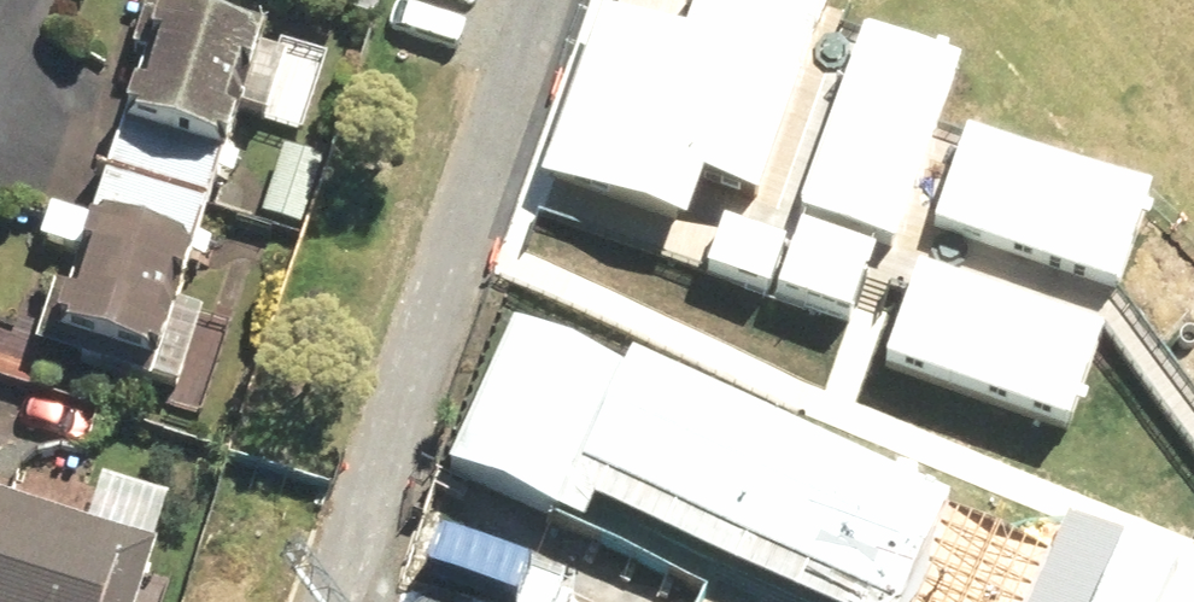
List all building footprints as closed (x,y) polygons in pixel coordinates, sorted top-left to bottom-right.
[(152,0),(142,0),(100,148),(204,178),(228,185),(246,121),(293,134),(317,48),(152,0)] [(598,18),(538,187),(553,193),(666,232),(682,238),(700,190),(755,209),(829,0),(698,0),(681,48),(598,18)] [(862,39),(798,221),(892,254),(956,72),(862,39)] [(964,142),(930,236),(1114,301),(1148,207),(964,142)] [(100,148),(76,232),(181,262),(204,178),(100,148)] [(320,168),(283,155),(260,221),(298,234),(320,168)] [(181,262),(76,232),(29,219),(19,254),(67,268),(41,360),(200,405),(222,329),(166,313),(181,262)] [(784,253),(722,230),(705,278),(766,300),(784,253)] [(799,233),(775,299),(847,325),(871,259),(799,233)] [(917,276),(882,371),(1066,436),(1100,341),(917,276)] [(512,328),(445,473),(554,521),(577,471),(863,601),(1163,601),(1174,578),(1066,528),(1048,567),(944,519),(949,508),(629,361),(621,378),(512,328)] [(554,521),(584,533),(593,512),(793,601),(863,601),(577,471),(554,521)] [(163,578),(133,569),(151,511),(84,491),(71,532),(0,511),(0,601),(155,601),(163,578)]
